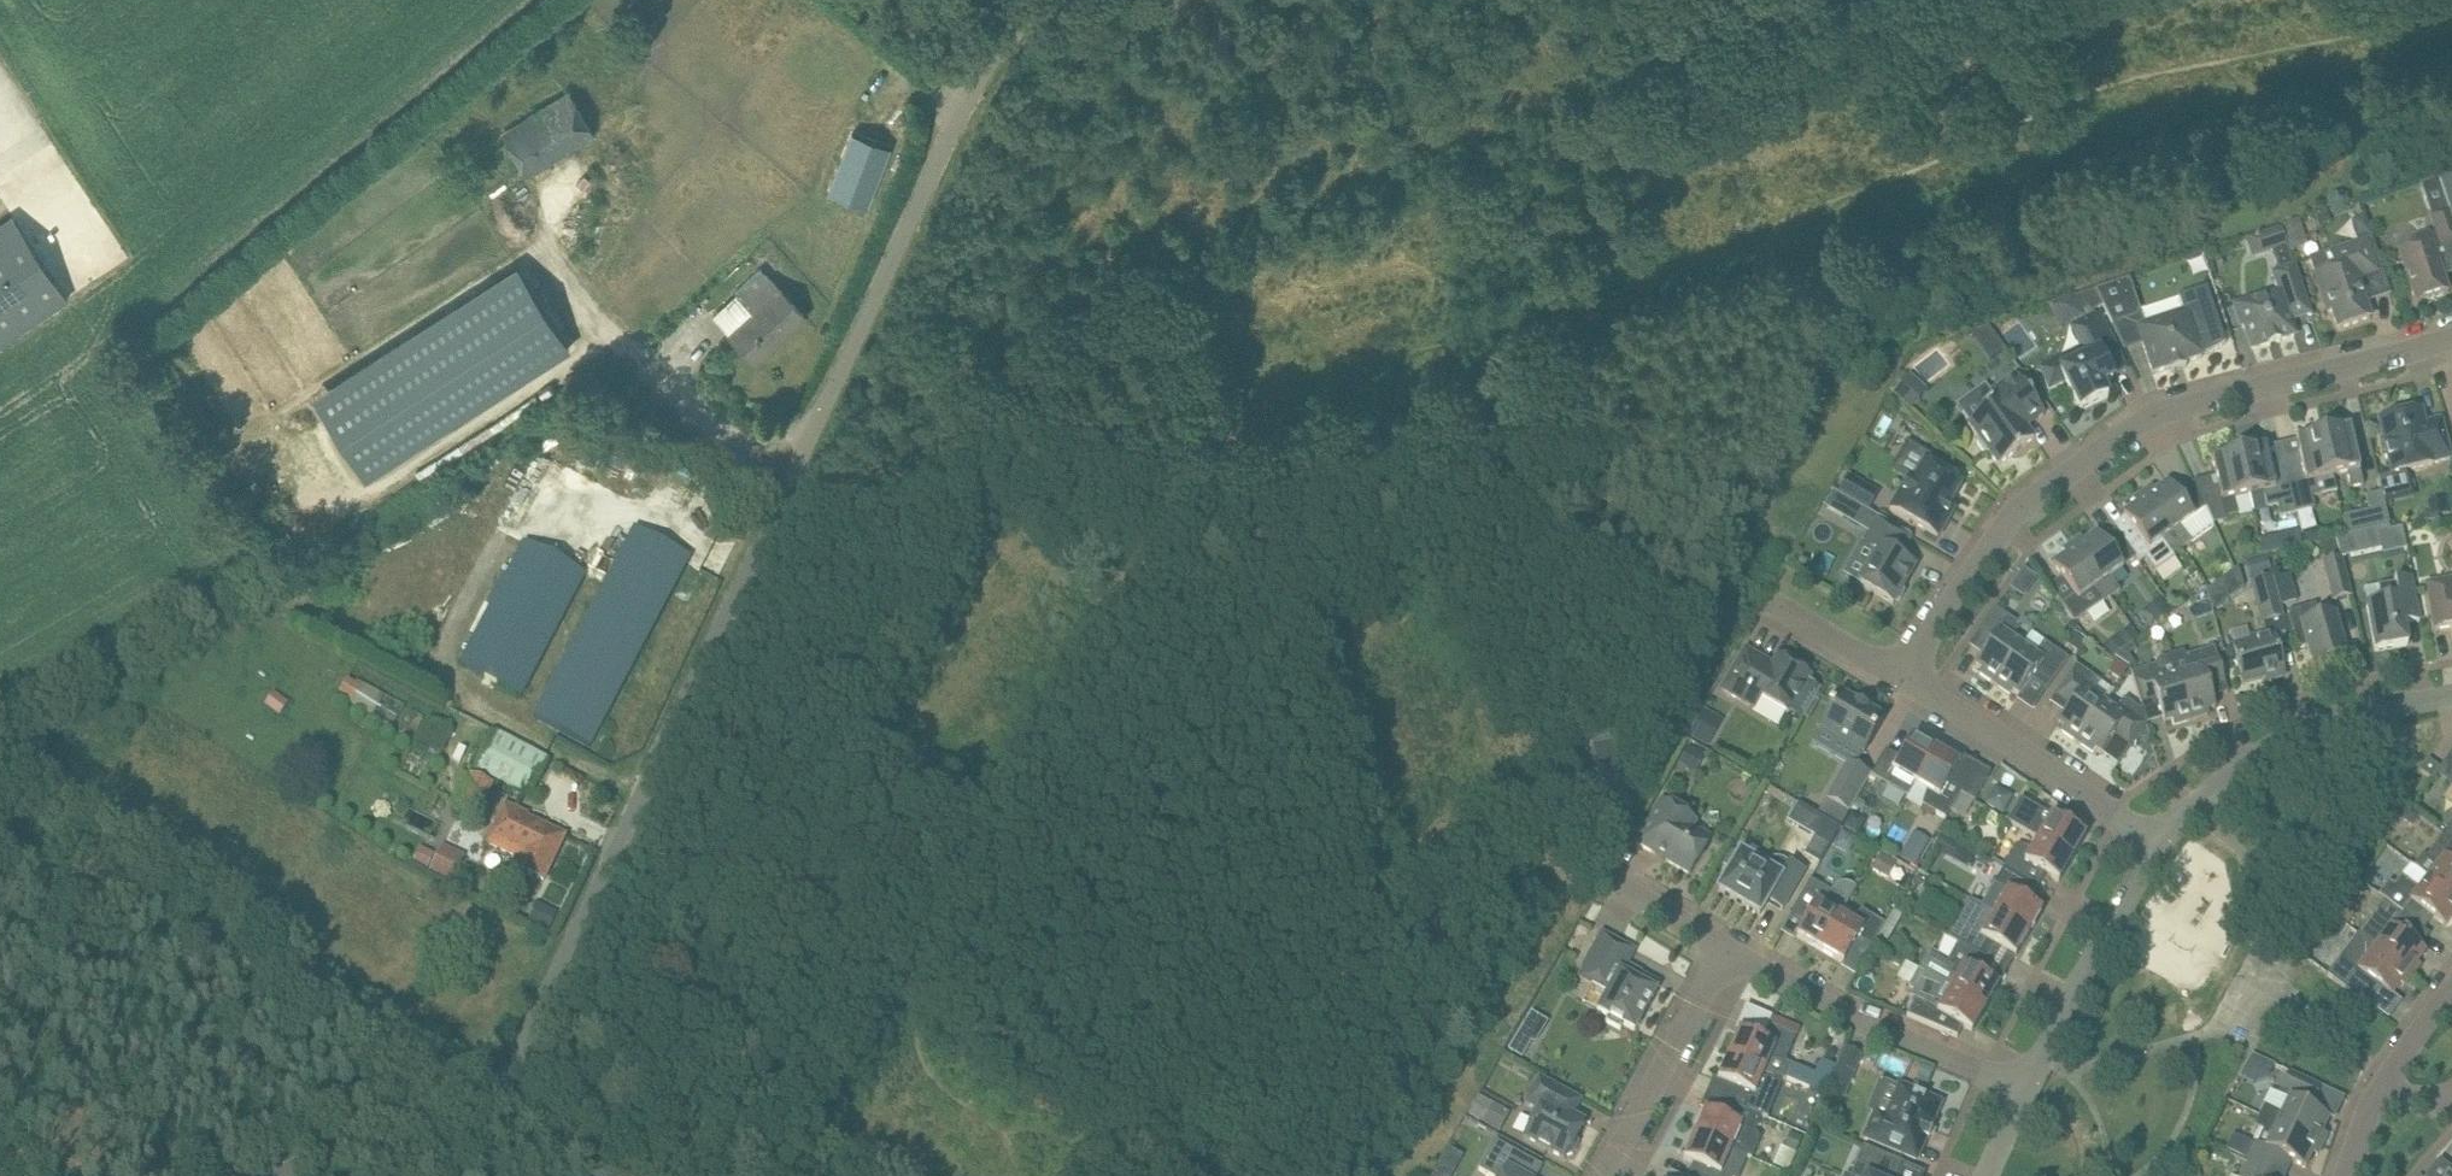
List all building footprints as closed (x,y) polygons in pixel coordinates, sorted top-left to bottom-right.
[(527,175),(594,134),(569,91),(503,132),(527,175)] [(852,133),(829,191),(866,205),(889,148),(852,133)] [(2438,176),(2439,177),(2450,210),(2451,217),(2451,171),(2438,176)] [(2431,216),(2436,230),(2441,246),(2451,243),(2451,217),(2450,210),(2431,216)] [(0,225),(0,343),(68,298),(13,216),(0,225)] [(2299,220),(2281,226),(2287,244),(2288,248),(2306,243),(2299,220)] [(2257,295),(2231,303),(2239,329),(2245,327),(2252,349),(2268,344),(2268,346),(2280,342),(2280,340),(2295,335),(2290,321),(2311,314),(2294,264),(2293,264),(2288,248),(2281,226),(2245,237),(2252,257),(2273,251),(2278,269),(2271,271),(2277,292),(2258,298),(2257,295)] [(2416,303),(2449,292),(2429,232),(2414,237),(2419,251),(2401,257),(2416,303)] [(2358,279),(2377,272),(2367,240),(2311,259),(2328,312),(2332,310),(2338,328),(2370,318),(2358,279)] [(517,265),(313,396),(365,478),(570,347),(517,265)] [(761,268),(735,291),(737,293),(713,315),(755,361),(805,315),(761,268)] [(2130,278),(2095,289),(2112,324),(2137,316),(2140,309),(2130,278)] [(2145,325),(2138,327),(2153,373),(2202,356),(2201,354),(2205,353),(2206,354),(2212,351),(2220,346),(2226,343),(2207,286),(2179,296),(2180,298),(2141,311),(2145,325)] [(2116,347),(2102,320),(2098,312),(2071,325),(2082,348),(2040,369),(2050,389),(2065,381),(2079,410),(2108,396),(2103,386),(2113,381),(2100,355),(2116,347)] [(2044,414),(2019,379),(2015,374),(1990,392),(1998,402),(1969,424),(1998,465),(2035,438),(2027,427),(2044,414)] [(1911,409),(1927,391),(1909,375),(1893,392),(1911,409)] [(2451,458),(2441,420),(2424,424),(2421,411),(2380,420),(2393,474),(2433,465),(2433,463),(2451,458)] [(2324,433),(2334,475),(2347,472),(2351,488),(2364,485),(2350,427),(2324,433)] [(2303,466),(2288,470),(2297,513),(2313,509),(2310,498),(2337,491),(2334,475),(2324,433),(2297,439),(2303,466)] [(2266,447),(2239,453),(2249,495),(2252,511),(2279,505),(2282,516),(2297,513),(2288,470),(2272,473),(2266,447)] [(2235,498),(2249,495),(2239,453),(2212,459),(2226,517),(2238,514),(2235,498)] [(1944,515),(1949,506),(1962,484),(1924,462),(1914,479),(1909,476),(1890,509),(1938,537),(1949,518),(1944,515)] [(537,715),(590,743),(718,500),(665,472),(537,715)] [(1876,492),(1847,476),(1839,490),(1868,506),(1876,492)] [(2152,486),(2143,493),(2182,547),(2214,524),(2195,481),(2177,493),(2169,482),(2155,491),(2152,486)] [(2347,536),(2390,526),(2382,492),(2365,496),(2369,511),(2343,517),(2347,536)] [(2126,517),(2113,526),(2136,558),(2140,563),(2145,559),(2155,572),(2175,558),(2172,554),(2182,547),(2143,493),(2133,499),(2137,504),(2124,513),(2126,517)] [(1853,501),(1843,517),(1857,525),(1866,509),(1853,501)] [(1879,517),(1845,575),(1860,584),(1893,603),(1915,566),(1894,554),(1897,548),(1902,551),(1912,535),(1879,517)] [(2136,558),(2113,526),(2100,535),(2098,532),(2085,541),(2081,536),(2072,543),(2111,597),(2121,590),(2111,576),(2136,558)] [(525,542),(461,663),(499,684),(521,695),(585,574),(525,542)] [(2075,622),(2111,597),(2072,543),(2063,550),(2066,554),(2053,564),(2076,595),(2062,604),(2075,622)] [(2349,596),(2339,559),(2322,563),(2332,601),(2349,596)] [(2027,565),(2013,586),(2029,597),(2043,576),(2027,565)] [(2239,566),(2208,590),(2213,610),(2244,586),(2239,566)] [(2420,621),(2415,597),(2412,576),(2394,579),(2395,582),(2378,585),(2381,602),(2367,605),(2375,651),(2408,645),(2404,624),(2420,621)] [(2284,617),(2273,577),(2252,583),(2263,623),(2284,617)] [(2451,580),(2428,584),(2436,630),(2451,627),(2451,581),(2451,580)] [(2318,603),(2287,612),(2298,649),(2307,646),(2313,665),(2348,655),(2336,613),(2322,617),(2318,603)] [(1979,674),(1995,684),(2022,645),(2012,638),(2021,625),(1996,607),(1975,637),(1988,647),(1976,665),(1982,670),(1979,674)] [(2116,654),(2140,636),(2131,625),(2107,643),(2116,654)] [(2285,675),(2273,632),(2251,638),(2252,641),(2233,646),(2234,647),(2236,657),(2243,683),(2266,676),(2267,679),(2285,675)] [(2022,645),(1995,684),(2010,695),(2013,691),(2019,696),(2032,678),(2047,689),(2069,658),(2044,641),(2035,654),(2022,645)] [(2190,671),(2178,674),(2191,720),(2210,715),(2208,710),(2216,708),(2210,689),(2226,684),(2215,646),(2185,655),(2190,671)] [(2234,647),(2224,650),(2227,660),(2236,657),(2234,647)] [(1808,681),(1811,676),(1777,656),(1772,665),(1746,649),(1723,689),(1755,708),(1761,697),(1802,721),(1820,689),(1819,688),(1820,687),(1808,681)] [(2173,725),(2191,720),(2178,674),(2165,678),(2161,663),(2131,672),(2142,706),(2158,701),(2164,723),(2172,721),(2173,725)] [(2062,732),(2078,742),(2105,703),(2113,690),(2077,664),(2055,695),(2071,706),(2058,723),(2065,728),(2062,732)] [(1840,693),(1827,713),(1820,727),(1864,753),(1884,718),(1840,693)] [(2105,703),(2078,742),(2093,753),(2096,749),(2102,754),(2115,735),(2131,746),(2147,723),(2143,711),(2124,698),(2115,711),(2105,703)] [(1713,740),(1724,716),(1708,709),(1697,732),(1713,740)] [(430,719),(419,741),(441,752),(452,730),(430,719)] [(1633,804),(1608,728),(1570,741),(1595,817),(1633,804)] [(547,758),(526,747),(495,731),(476,767),(528,794),(547,758)] [(1900,757),(1886,749),(1871,775),(1895,789),(1906,779),(1916,784),(1936,749),(1913,735),(1900,757)] [(1960,762),(1936,749),(1916,784),(1928,791),(1923,805),(1946,819),(1961,793),(1966,784),(1952,776),(1960,762)] [(2440,767),(2428,759),(2420,770),(2432,778),(2440,767)] [(1825,801),(1848,815),(1871,775),(1871,774),(1848,761),(1825,801)] [(1966,784),(1961,793),(1974,801),(1975,799),(1987,779),(1974,771),(1966,784)] [(458,809),(479,818),(494,783),(471,774),(458,809)] [(1987,803),(2006,813),(2017,793),(1998,783),(1987,803)] [(2007,820),(2038,838),(2073,858),(2086,835),(2051,815),(2020,798),(2007,820)] [(1661,800),(1648,822),(1636,843),(1656,854),(1658,850),(1668,856),(1666,860),(1690,874),(1711,838),(1693,828),(1697,821),(1661,800)] [(488,841),(487,843),(502,850),(522,859),(518,868),(543,880),(564,836),(526,817),(527,815),(505,804),(492,833),(488,841)] [(1798,804),(1789,821),(1815,836),(1830,845),(1840,828),(1798,804)] [(2444,833),(2451,840),(2451,822),(2444,833)] [(1930,840),(1915,831),(1899,857),(1915,866),(1930,840)] [(2427,876),(2451,895),(2451,840),(2444,833),(2426,857),(2436,865),(2427,876)] [(1971,865),(1978,852),(1943,834),(1936,848),(1971,865)] [(2003,868),(2038,888),(2046,874),(2059,882),(2073,858),(2038,838),(2031,849),(2017,844),(2003,868)] [(415,861),(452,878),(464,853),(442,843),(438,853),(422,845),(415,861)] [(1762,866),(1740,853),(1740,854),(1729,848),(1720,863),(1730,870),(1718,890),(1760,915),(1768,901),(1783,909),(1805,870),(1789,861),(1788,862),(1782,859),(1774,858),(1767,860),(1762,866)] [(1994,913),(2029,933),(2043,910),(2029,903),(2038,888),(2003,868),(1989,892),(2000,902),(1994,913)] [(2424,929),(2434,917),(2445,925),(2451,916),(2451,895),(2427,876),(2419,888),(2408,880),(2402,875),(2395,885),(2389,881),(2379,894),(2385,899),(2424,929)] [(1797,936),(1820,949),(1840,914),(1855,887),(1851,884),(1843,883),(1837,885),(1834,887),(1831,891),(1811,879),(1790,914),(1805,923),(1797,936)] [(2385,899),(2359,934),(2409,973),(2426,950),(2415,941),(2424,929),(2385,899)] [(1959,944),(1994,963),(2002,949),(2016,957),(2029,933),(1994,913),(1982,906),(1968,929),(1957,922),(1948,938),(1959,944)] [(1840,914),(1820,949),(1843,963),(1856,941),(1870,949),(1886,923),(1862,909),(1851,921),(1840,914)] [(1602,932),(1583,968),(1612,984),(1598,1010),(1609,1016),(1606,1022),(1621,1030),(1624,1024),(1635,1030),(1659,984),(1642,974),(1643,972),(1611,955),(1619,942),(1602,932)] [(2409,973),(2359,934),(2328,974),(2329,975),(2366,1004),(2380,986),(2392,995),(2409,973)] [(1929,952),(1919,970),(1986,1008),(1999,985),(1986,978),(1994,963),(1959,944),(1948,963),(1929,952)] [(1972,1032),(1986,1008),(1919,970),(1910,986),(1915,989),(1911,996),(1915,999),(1907,1015),(1958,1037),(1958,1036),(1952,1034),(1958,1024),(1972,1032)] [(1739,1030),(1728,1054),(1766,1070),(1786,1079),(1789,1070),(1786,1062),(1800,1027),(1773,1015),(1769,1025),(1760,1021),(1753,1036),(1739,1030)] [(1518,1034),(1512,1044),(1525,1052),(1531,1041),(1518,1034)] [(1761,1082),(1766,1070),(1728,1054),(1718,1079),(1769,1100),(1773,1091),(1761,1082)] [(2271,1091),(2259,1115),(2323,1145),(2327,1134),(2322,1132),(2329,1117),(2312,1109),(2322,1086),(2289,1071),(2278,1094),(2271,1091)] [(1580,1100),(1559,1088),(1539,1078),(1527,1102),(1539,1109),(1524,1137),(1565,1159),(1585,1122),(1572,1115),(1580,1100)] [(1916,1079),(1911,1090),(1920,1094),(1925,1083),(1916,1079)] [(1866,1137),(1916,1158),(1925,1137),(1929,1139),(1934,1127),(1930,1125),(1940,1103),(1920,1094),(1911,1090),(1900,1086),(1887,1118),(1876,1113),(1866,1137)] [(1485,1124),(1496,1105),(1478,1096),(1468,1115),(1485,1124)] [(1694,1134),(1732,1150),(1752,1159),(1760,1138),(1756,1131),(1762,1116),(1735,1104),(1728,1119),(1705,1110),(1694,1134)] [(2247,1161),(2279,1175),(2284,1175),(2291,1161),(2305,1167),(2312,1152),(2318,1155),(2323,1145),(2259,1115),(2254,1125),(2273,1134),(2266,1149),(2255,1144),(2247,1161)] [(2227,1148),(2247,1157),(2255,1141),(2235,1131),(2227,1148)] [(1796,1153),(1803,1137),(1790,1132),(1784,1148),(1796,1153)] [(1722,1175),(1727,1162),(1732,1150),(1694,1134),(1684,1159),(1698,1165),(1693,1175),(1721,1175),(1722,1175)] [(1522,1155),(1495,1140),(1479,1169),(1491,1175),(1537,1175),(1543,1166),(1522,1155)] [(1880,1153),(1863,1146),(1850,1175),(1883,1175),(1884,1175),(1897,1175),(1903,1163),(1880,1153)] [(2247,1161),(2240,1175),(2279,1175),(2247,1161)] [(1433,1175),(1452,1175),(1454,1172),(1439,1164),(1433,1175)]
